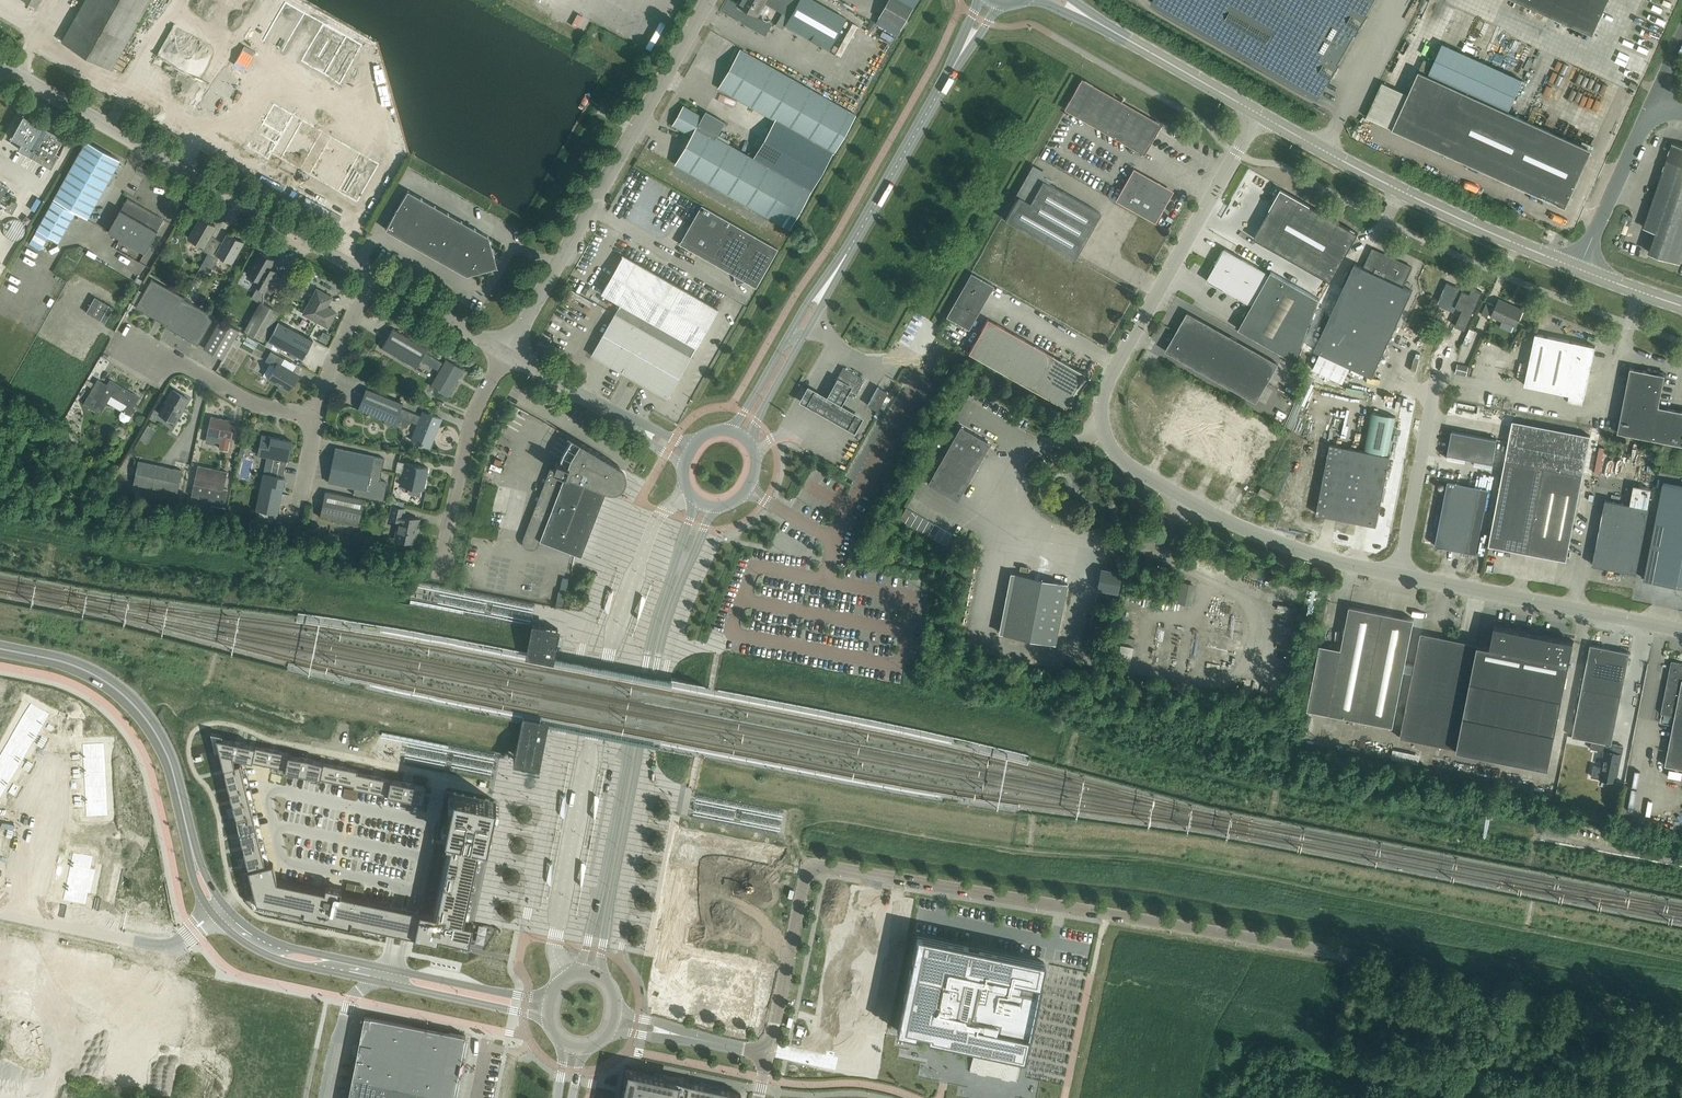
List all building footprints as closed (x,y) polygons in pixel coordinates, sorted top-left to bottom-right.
[(61,41),(111,69),(150,0),(85,0),(61,41)] [(813,0),(740,0),(738,4),(756,14),(764,0),(790,15),(785,25),(797,31),(828,49),(845,18),(813,0)] [(878,18),(899,30),(916,0),(888,0),(878,18)] [(1151,2),(1318,97),(1373,0),(1152,0),(1151,2)] [(1429,3),(1443,8),(1445,3),(1438,0),(1430,0),(1429,3)] [(1541,11),(1592,35),(1601,15),(1608,0),(1516,0),(1541,11)] [(637,6),(631,20),(636,23),(642,8),(637,6)] [(1472,32),(1467,44),(1472,46),(1477,34),(1472,32)] [(346,36),(329,66),(345,74),(362,45),(346,36)] [(1516,73),(1521,62),(1514,59),(1520,45),(1509,41),(1505,49),(1512,52),(1505,68),(1516,73)] [(1522,61),(1527,49),(1522,47),(1517,59),(1522,61)] [(740,49),(721,82),(718,88),(775,120),(832,152),(833,153),(855,114),(740,49)] [(1474,70),(1468,67),(1461,84),(1475,90),(1487,60),(1479,57),(1474,70)] [(1452,80),(1458,62),(1449,59),(1443,77),(1452,80)] [(1565,207),(1591,151),(1418,72),(1392,129),(1565,207)] [(1359,111),(1384,120),(1396,84),(1371,75),(1359,111)] [(1158,125),(1111,97),(1082,81),(1066,110),(1142,153),(1158,125)] [(274,103),(258,131),(256,130),(246,147),(268,159),(271,153),(357,202),(379,163),(293,114),(274,103)] [(810,190),(716,137),(725,122),(705,111),(702,116),(683,106),(672,125),(691,135),(675,164),(788,228),(810,190)] [(18,149),(52,168),(67,140),(65,143),(62,141),(64,137),(24,114),(8,142),(9,142),(11,137),(21,143),(18,149)] [(156,118),(167,124),(169,120),(158,114),(156,118)] [(775,120),(753,158),(810,190),(832,152),(775,120)] [(731,136),(734,125),(726,123),(723,133),(731,136)] [(54,198),(87,217),(120,160),(86,141),(54,198)] [(1680,263),(1681,256),(1681,147),(1673,143),(1644,228),(1656,232),(1649,252),(1680,263)] [(1074,259),(1100,213),(1049,184),(1051,179),(1046,176),(1034,169),(1018,196),(1005,219),(1074,259)] [(1115,200),(1155,222),(1172,192),(1132,170),(1115,200)] [(472,273),(487,269),(494,256),(490,241),(487,239),(488,236),(408,190),(386,229),(466,275),(468,271),(472,273)] [(1358,233),(1297,198),(1281,190),(1276,197),(1253,238),(1330,281),(1358,233)] [(108,231),(145,252),(157,230),(156,230),(163,218),(152,212),(127,198),(121,209),(120,209),(113,222),(108,231)] [(74,212),(53,200),(36,229),(58,241),(74,212)] [(756,287),(776,252),(778,249),(701,205),(679,244),(756,287)] [(203,246),(201,250),(208,253),(216,239),(210,236),(215,227),(200,218),(188,238),(203,246)] [(1624,239),(1634,239),(1634,228),(1623,228),(1624,239)] [(96,230),(92,233),(98,241),(103,238),(96,230)] [(222,243),(216,239),(208,253),(200,267),(210,272),(219,255),(231,262),(243,242),(227,234),(222,243)] [(52,239),(48,238),(46,243),(28,236),(24,247),(34,250),(34,248),(47,253),(52,239)] [(1225,248),(1207,280),(1206,280),(1251,306),(1238,329),(1295,361),(1318,299),(1271,271),(1270,273),(1225,248)] [(1411,267),(1372,249),(1364,268),(1354,264),(1332,312),(1329,311),(1328,315),(1330,315),(1314,350),(1372,377),(1412,290),(1403,286),(1411,267)] [(269,271),(270,270),(269,268),(270,268),(274,260),(259,252),(246,273),(255,279),(253,283),(266,291),(275,274),(274,274),(269,271)] [(630,322),(691,357),(718,309),(623,255),(601,293),(620,304),(614,313),(630,322)] [(971,273),(952,305),(946,316),(969,329),(994,285),(971,273)] [(135,307),(167,325),(184,297),(152,278),(135,307)] [(1455,325),(1465,330),(1482,292),(1472,287),(1469,293),(1463,290),(1446,282),(1437,304),(1454,311),(1456,307),(1462,310),(1455,325)] [(316,289),(303,313),(328,326),(336,312),(329,308),(328,303),(331,297),(316,289)] [(113,307),(95,297),(86,312),(104,323),(113,307)] [(214,316),(184,298),(166,326),(198,345),(214,316)] [(1488,314),(1491,316),(1515,326),(1522,310),(1499,299),(1496,306),(1487,302),(1481,314),(1487,317),(1488,314)] [(244,330),(263,341),(279,312),(260,301),(244,330)] [(630,322),(614,313),(591,354),(591,355),(667,398),(691,357),(630,322)] [(1166,351),(1256,402),(1278,364),(1188,313),(1166,351)] [(64,315),(59,329),(70,333),(75,320),(64,315)] [(987,318),(968,353),(1065,408),(1085,373),(987,318)] [(204,348),(223,359),(239,330),(220,319),(204,348)] [(313,340),(278,321),(268,340),(302,359),(313,340)] [(430,385),(448,396),(463,369),(445,359),(443,362),(425,352),(427,348),(393,328),(381,347),(416,367),(420,360),(438,370),(430,385)] [(1595,346),(1535,333),(1524,385),(1584,397),(1595,346)] [(271,351),(265,360),(275,366),(268,378),(289,390),(298,375),(281,365),(284,359),(271,351)] [(1312,368),(1342,382),(1350,366),(1320,353),(1312,368)] [(1449,360),(1448,369),(1461,370),(1462,361),(1449,360)] [(843,367),(835,381),(856,393),(864,379),(843,367)] [(1658,406),(1662,385),(1663,385),(1667,374),(1648,368),(1647,371),(1630,368),(1617,432),(1666,442),(1660,470),(1681,475),(1681,411),(1658,406)] [(1380,370),(1378,376),(1391,380),(1392,374),(1380,370)] [(1272,387),(1280,389),(1282,380),(1278,379),(1279,375),(1275,374),(1272,387)] [(127,405),(125,409),(122,410),(120,414),(120,419),(124,421),(128,420),(135,408),(133,407),(139,397),(110,380),(107,385),(97,379),(83,404),(100,414),(103,408),(111,395),(127,405)] [(853,387),(838,379),(828,397),(809,386),(800,402),(857,433),(865,418),(843,406),(853,387)] [(867,405),(868,405),(872,408),(877,410),(887,392),(883,389),(878,387),(867,405)] [(411,440),(430,447),(441,419),(423,411),(421,416),(401,408),(403,403),(366,388),(358,409),(394,423),(397,416),(417,424),(411,440)] [(188,398),(173,390),(159,413),(174,422),(188,398)] [(1195,429),(1178,458),(1218,481),(1227,466),(1239,472),(1266,425),(1214,395),(1195,429)] [(231,440),(235,421),(211,417),(207,435),(221,438),(219,448),(227,450),(229,439),(231,440)] [(1489,545),(1496,547),(1566,560),(1590,436),(1512,421),(1489,545)] [(989,443),(960,426),(927,483),(957,500),(989,443)] [(1492,463),(1497,439),(1451,431),(1447,454),(1492,463)] [(612,463),(611,462),(611,461),(610,460),(567,434),(566,435),(572,438),(562,453),(559,462),(556,461),(553,469),(550,468),(551,467),(550,467),(523,538),(523,539),(522,541),(522,542),(523,543),(523,545),(524,546),(525,547),(526,548),(527,549),(529,549),(530,550),(532,550),(533,549),(534,549),(536,548),(537,547),(538,546),(538,545),(540,540),(581,556),(594,522),(606,490),(608,491),(611,492),(613,492),(616,491),(618,490),(620,489),(622,487),(624,486),(625,483),(626,481),(626,479),(626,476),(626,474),(625,471),(624,470),(623,469),(621,469),(620,468),(618,468),(616,468),(611,465),(612,464),(612,463)] [(274,458),(272,466),(281,468),(283,460),(288,461),(292,441),(262,435),(258,455),(274,458)] [(1390,456),(1340,446),(1330,444),(1316,514),(1376,526),(1390,456)] [(328,482),(354,488),(353,494),(383,500),(387,482),(379,481),(384,458),(335,448),(328,482)] [(544,448),(542,456),(551,458),(553,451),(544,448)] [(182,470),(138,461),(133,483),(177,493),(182,470)] [(423,490),(428,467),(405,463),(401,485),(423,490)] [(198,466),(191,496),(226,504),(229,489),(223,488),(227,472),(198,466)] [(281,468),(272,466),(270,475),(263,473),(255,510),(277,514),(285,478),(279,476),(281,468)] [(1467,551),(1470,534),(1480,487),(1447,481),(1435,545),(1455,549),(1467,551)] [(1681,587),(1681,486),(1663,482),(1644,579),(1681,587)] [(1273,493),(1261,487),(1257,493),(1269,500),(1273,493)] [(363,499),(325,492),(320,517),(358,525),(363,499)] [(1636,573),(1649,508),(1605,499),(1592,564),(1636,573)] [(403,516),(404,508),(392,505),(389,519),(398,521),(395,539),(414,543),(419,519),(403,516)] [(952,534),(906,508),(899,519),(945,545),(952,534)] [(1002,634),(1055,644),(1067,583),(1014,573),(1002,634)] [(558,591),(555,604),(562,605),(565,592),(558,591)] [(1339,659),(1328,714),(1392,726),(1414,619),(1349,606),(1339,659)] [(1477,644),(1456,749),(1548,767),(1574,641),(1494,625),(1490,646),(1477,644)] [(1456,749),(1477,644),(1421,633),(1400,738),(1456,749)] [(537,655),(538,655),(525,724),(530,725),(528,733),(537,734),(541,713),(545,697),(546,687),(550,671),(554,651),(546,649),(547,641),(540,640),(537,655)] [(1116,642),(1114,657),(1127,659),(1129,644),(1116,642)] [(1629,652),(1590,645),(1572,736),(1591,740),(1592,739),(1611,743),(1629,652)] [(1339,659),(1318,655),(1307,710),(1328,714),(1339,659)] [(1675,716),(1665,765),(1681,769),(1681,663),(1671,661),(1670,667),(1661,713),(1675,716)] [(30,703),(23,715),(43,727),(50,714),(30,703)] [(23,715),(16,727),(36,739),(43,727),(23,715)] [(16,727),(9,739),(29,750),(36,739),(16,727)] [(290,753),(216,737),(256,902),(303,912),(302,916),(350,926),(351,922),(392,931),(405,934),(468,947),(473,924),(463,922),(480,842),(487,843),(496,801),(445,790),(419,911),(410,909),(397,906),(340,894),(341,889),(325,886),(324,891),(277,881),(275,874),(273,863),(265,865),(240,764),(240,763),(235,764),(233,757),(285,768),(285,770),(353,784),(353,787),(423,802),(426,787),(357,772),(358,770),(289,755),(290,753)] [(9,739),(2,751),(22,762),(29,750),(9,739)] [(1623,746),(1611,743),(1592,739),(1591,740),(1590,748),(1604,751),(1601,767),(1593,765),(1591,776),(1616,781),(1623,746)] [(104,743),(81,744),(82,759),(105,758),(104,743)] [(1412,755),(1413,751),(1394,747),(1393,751),(1412,755)] [(0,754),(0,766),(15,774),(22,762),(2,751),(0,754)] [(105,758),(82,759),(83,773),(106,772),(105,758)] [(8,786),(15,774),(0,766),(0,782),(8,786)] [(106,772),(83,773),(84,788),(107,787),(106,772)] [(107,787),(84,788),(84,802),(107,801),(107,787)] [(107,801),(84,802),(85,817),(108,816),(107,801)] [(682,838),(655,978),(682,983),(682,981),(688,982),(688,981),(695,983),(711,986),(711,989),(757,998),(759,998),(773,924),(752,920),(748,938),(748,939),(748,941),(745,952),(746,952),(745,955),(745,956),(743,956),(737,955),(724,952),(724,953),(721,952),(708,949),(708,950),(706,949),(704,948),(705,943),(706,938),(707,936),(706,936),(707,932),(708,932),(710,919),(710,918),(710,916),(711,916),(713,903),(713,901),(714,901),(716,888),(716,885),(717,885),(719,873),(781,885),(787,852),(708,837),(707,843),(682,838)] [(72,853),(70,865),(91,869),(93,857),(72,853)] [(70,865),(67,876),(88,881),(91,869),(70,865)] [(67,876),(65,888),(86,892),(88,881),(67,876)] [(65,888),(62,900),(83,904),(86,892),(65,888)] [(897,1030),(946,1041),(947,1036),(959,1039),(959,1043),(1023,1057),(1044,962),(917,935),(897,1030)] [(445,1097),(451,1097),(453,1097),(465,1036),(364,1016),(348,1097),(445,1097)] [(969,1072),(1018,1082),(1021,1064),(973,1054),(969,1072)] [(246,1078),(247,1072),(242,1071),(245,1058),(234,1055),(229,1074),(246,1078)] [(621,1097),(644,1097),(644,1096),(652,1097),(740,1097),(741,1094),(627,1070),(621,1097)] [(31,1083),(25,1081),(21,1097),(28,1097),(31,1083)]
